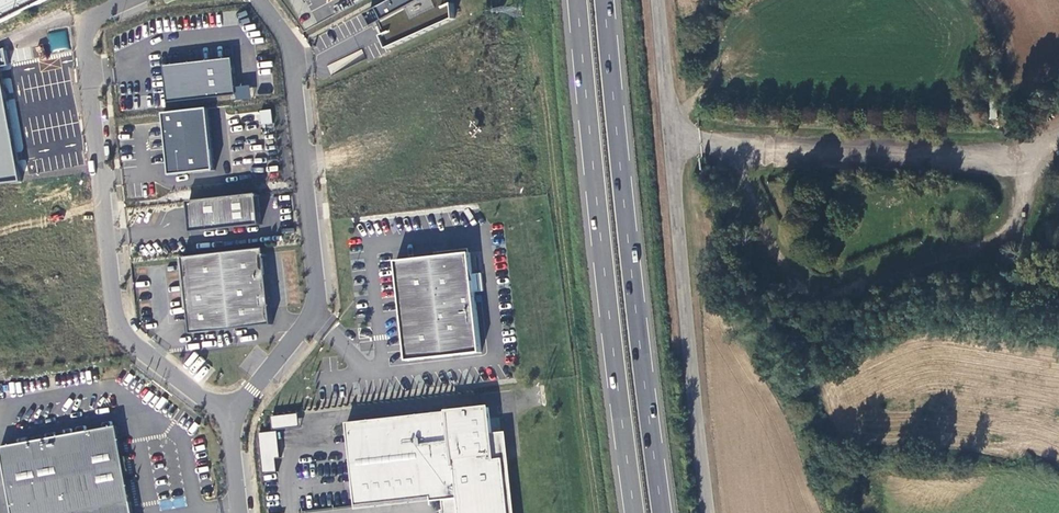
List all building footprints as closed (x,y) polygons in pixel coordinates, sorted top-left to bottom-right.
[(52,0),(0,0),(0,25),(52,0)] [(386,34),(392,48),(460,17),(458,1),(456,3),(455,0),(396,0),(374,12),(380,24),(386,21),(391,32),(386,34)] [(47,33),(51,52),(70,48),(66,29),(47,33)] [(235,57),(166,65),(170,101),(239,93),(235,57)] [(15,180),(0,73),(0,182),(15,180)] [(165,174),(210,170),(204,108),(159,111),(165,174)] [(259,110),(261,125),(272,123),(270,109),(259,110)] [(258,195),(188,203),(191,234),(261,226),(258,195)] [(264,250),(182,259),(190,335),(272,327),(264,250)] [(469,254),(395,262),(407,362),(481,354),(474,293),(483,292),(481,274),(472,275),(469,254)] [(344,423),(354,506),(429,498),(430,506),(431,506),(430,502),(441,501),(443,512),(508,512),(502,458),(492,459),(489,433),(486,407),(344,423)] [(270,417),(271,431),(276,431),(298,428),(297,415),(270,417)] [(115,427),(0,449),(0,460),(10,512),(131,512),(115,427)] [(508,512),(514,512),(504,431),(489,433),(492,459),(502,458),(508,512)] [(276,432),(257,434),(261,475),(264,474),(276,473),(274,459),(279,459),(276,432)] [(160,501),(162,510),(186,505),(184,496),(160,501)]
